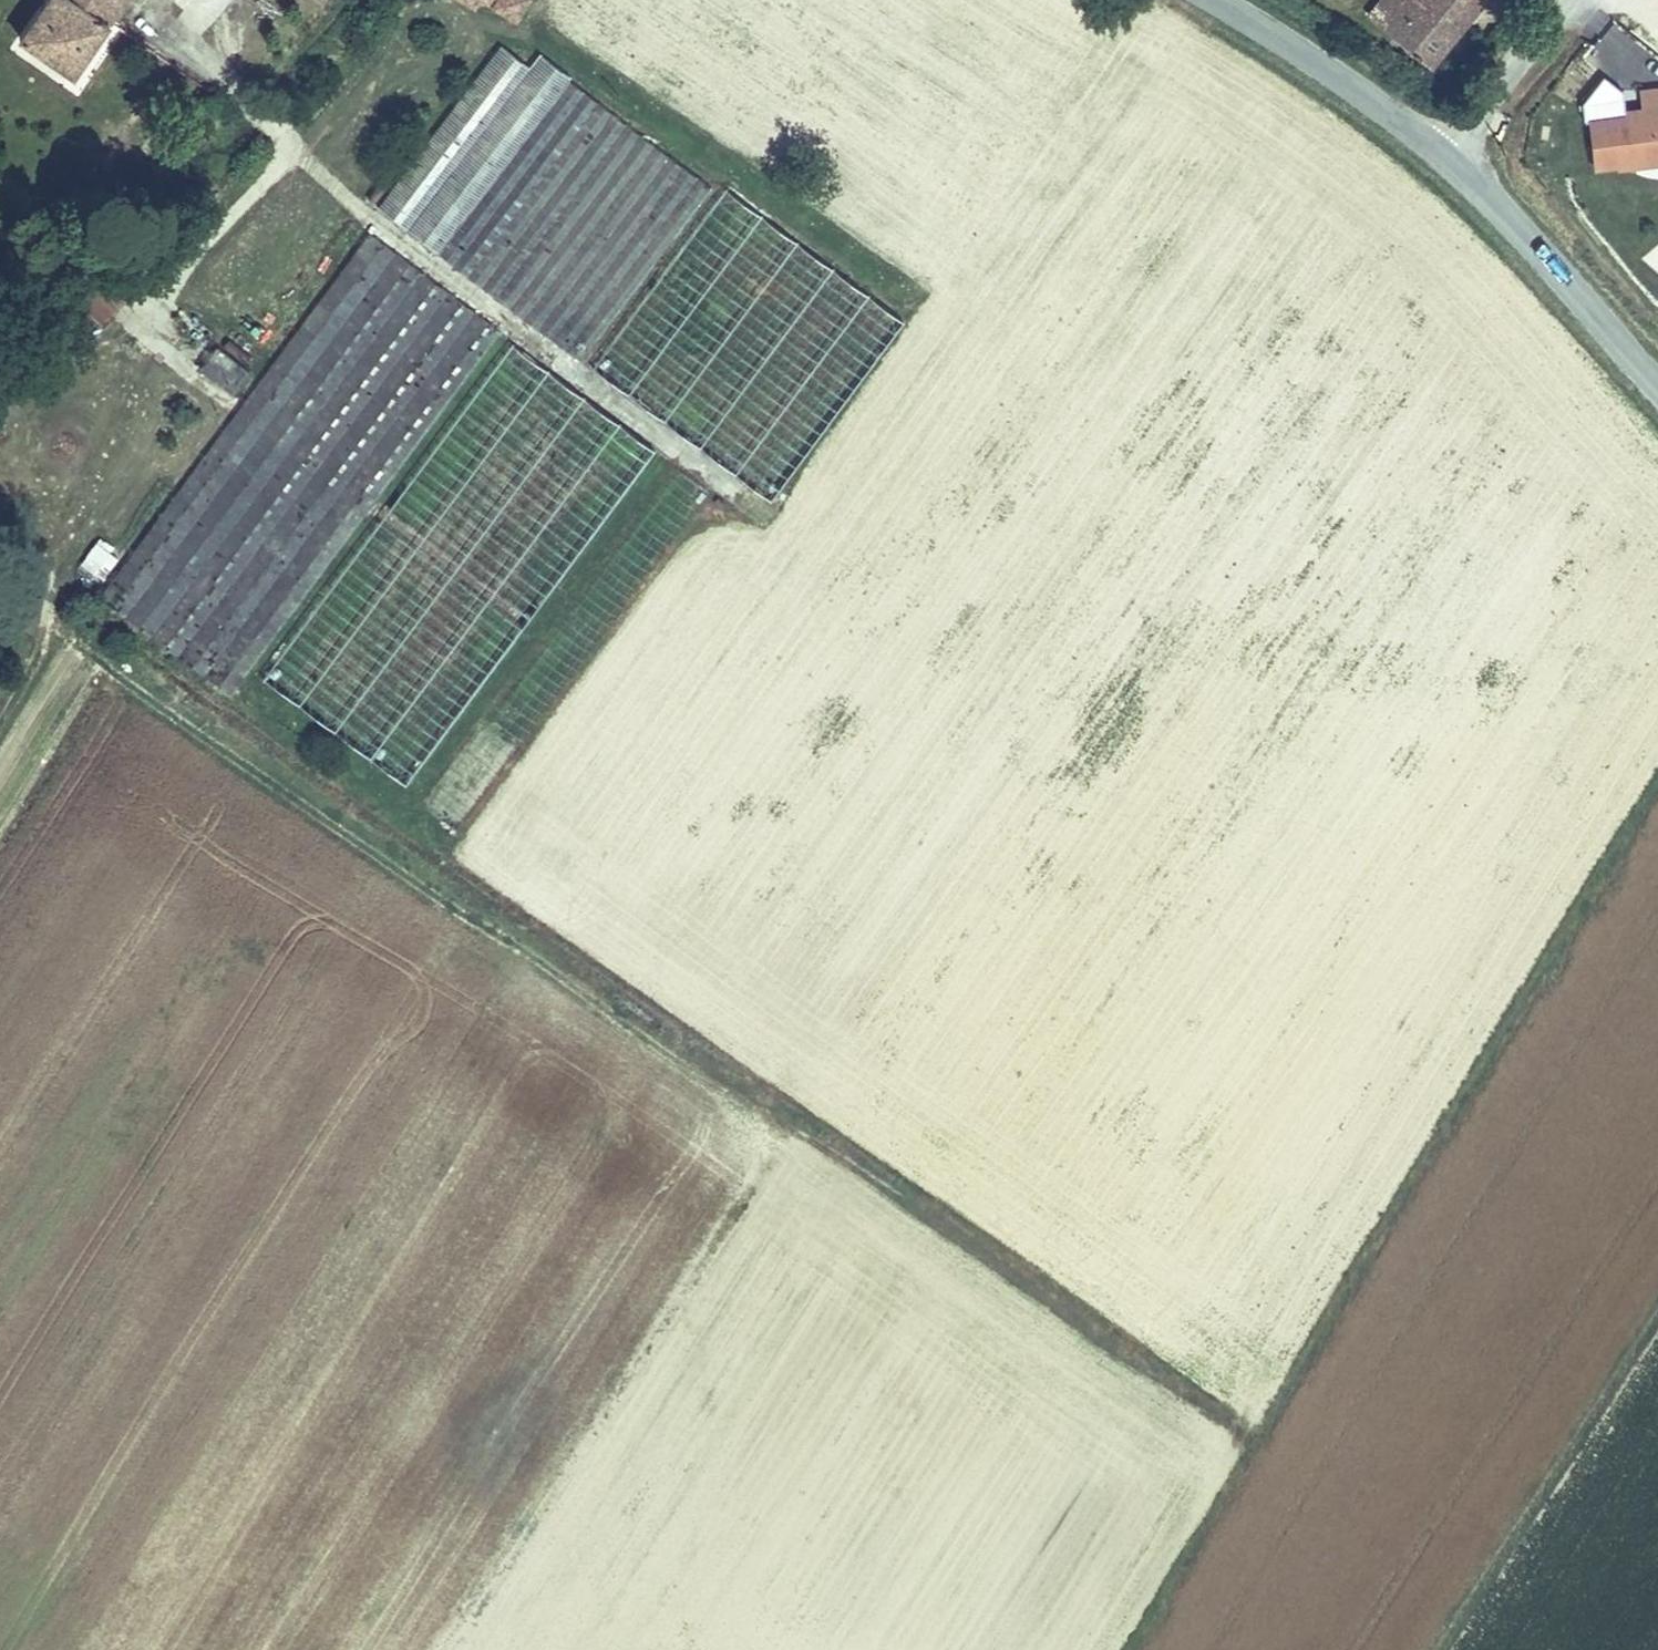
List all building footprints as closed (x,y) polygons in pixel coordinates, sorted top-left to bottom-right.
[(17,36),(80,78),(132,0),(41,0),(17,36)] [(494,20),(503,3),(524,17),(536,0),(460,0),(494,20)] [(1367,21),(1426,66),(1481,0),(1384,0),(1367,21)] [(389,217),(591,364),(718,190),(546,64),(539,73),(510,51),(389,217)] [(1638,95),(1640,114),(1624,116),(1621,93),(1601,78),(1581,106),(1583,123),(1590,122),(1595,168),(1619,166),(1619,169),(1657,164),(1657,93),(1638,95)] [(908,329),(733,202),(604,379),(779,506),(908,329)] [(236,704),(507,336),(380,243),(109,611),(236,704)] [(1644,255),(1657,271),(1657,243),(1644,255)] [(195,370),(229,395),(247,371),(213,346),(195,370)] [(666,458),(525,354),(275,693),(415,797),(666,458)] [(720,500),(682,473),(433,819),(471,846),(720,500)] [(78,565),(100,581),(117,557),(95,541),(78,565)]
